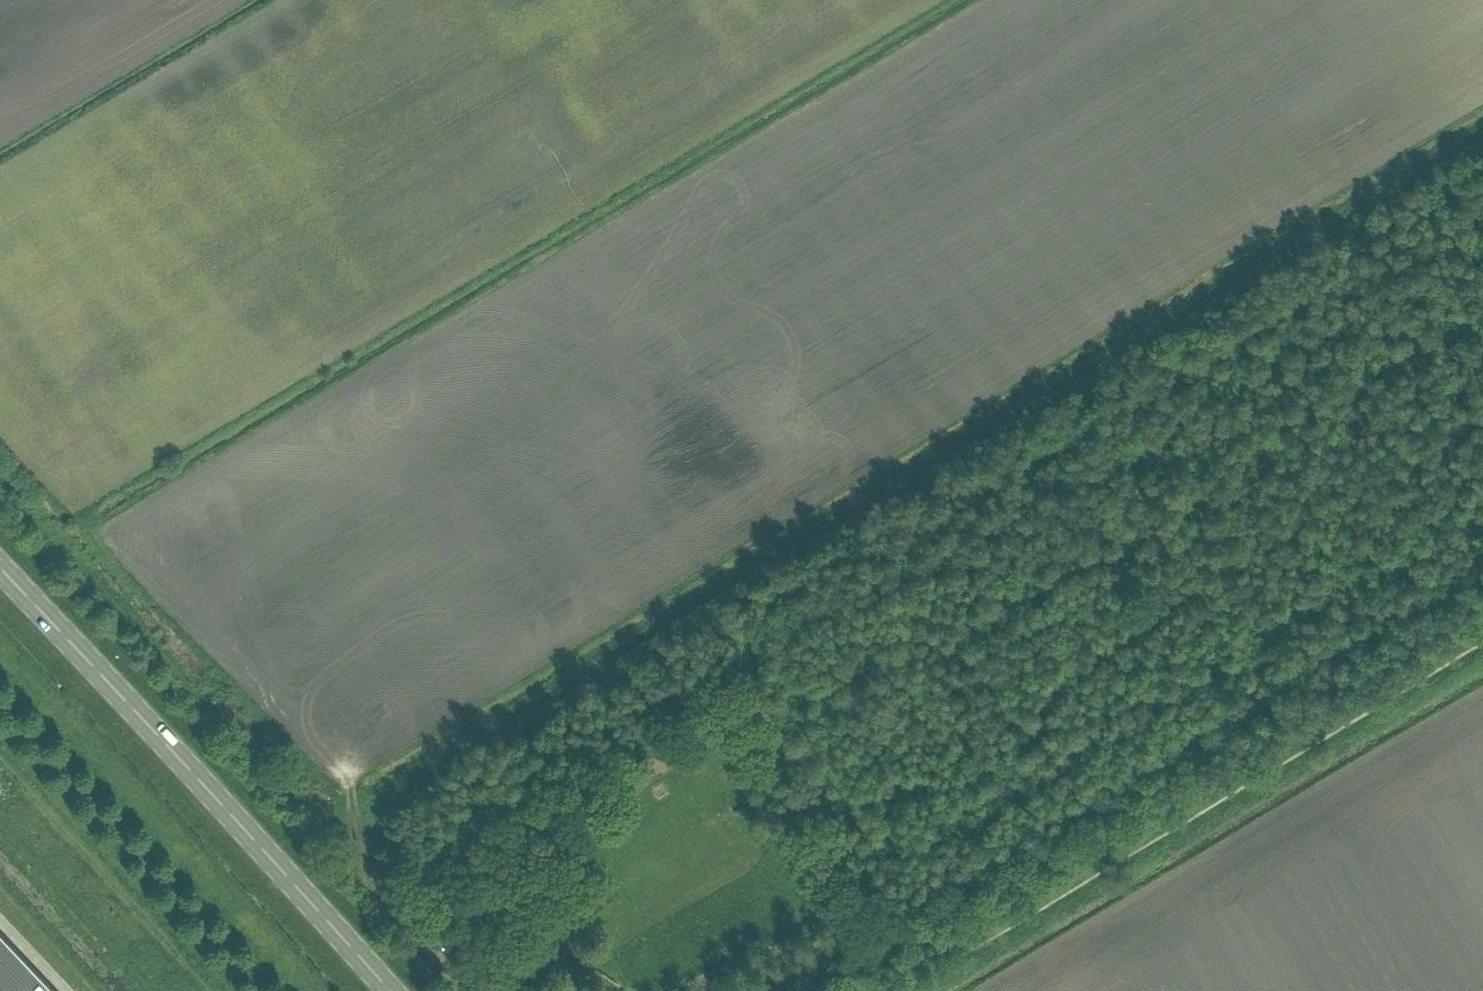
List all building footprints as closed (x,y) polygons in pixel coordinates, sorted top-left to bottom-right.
[(0,936),(0,990),(52,990),(0,936)]
